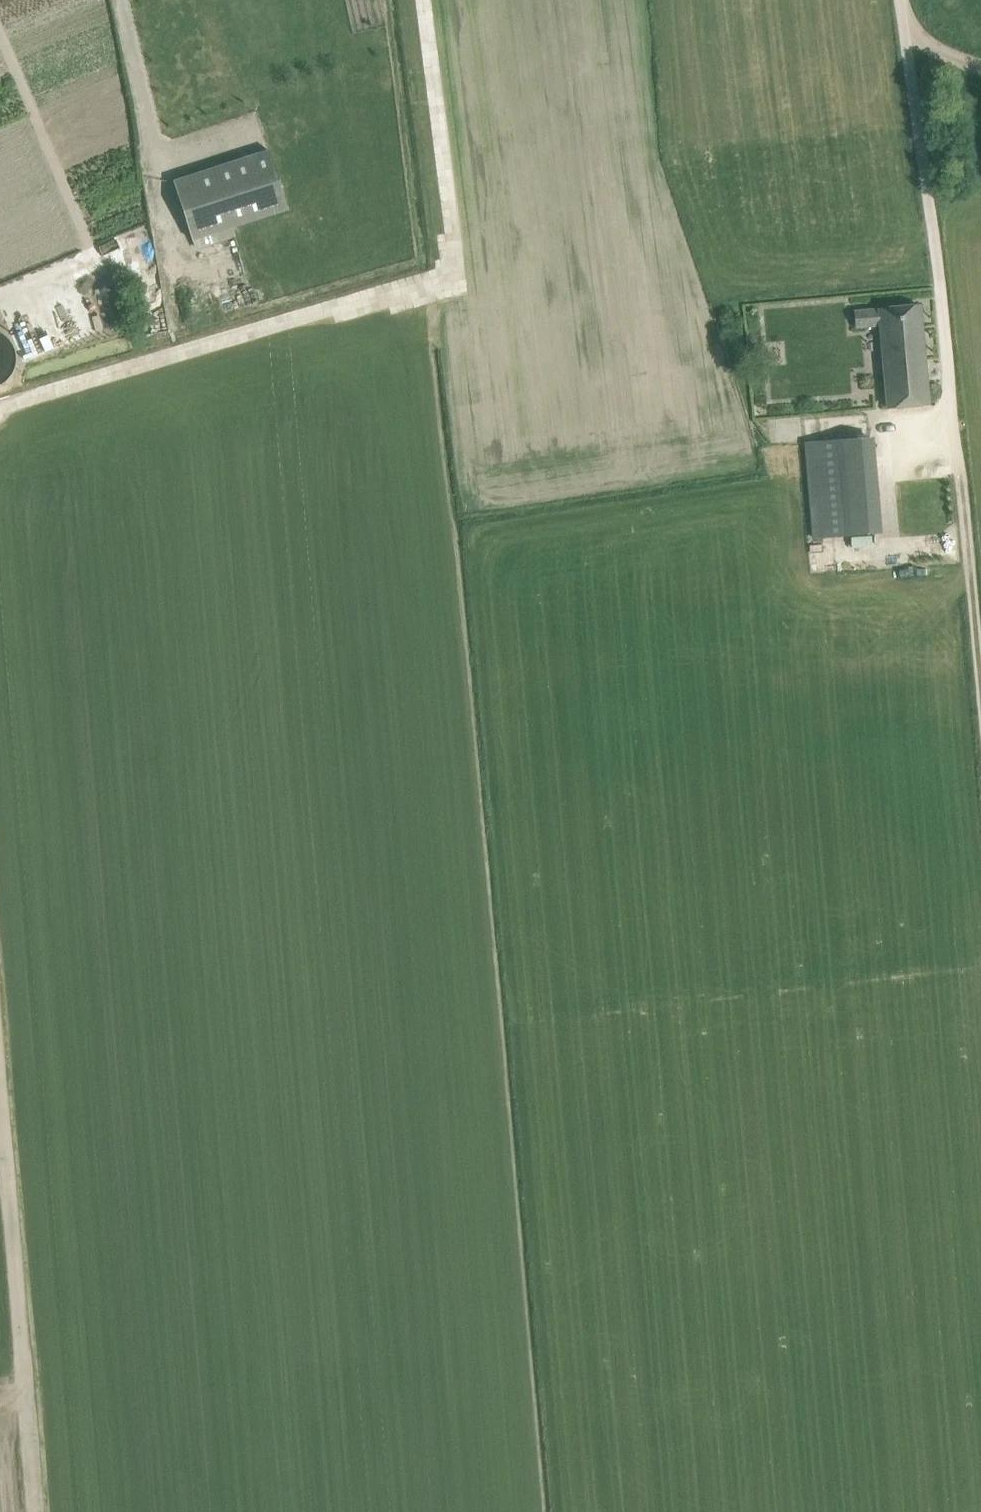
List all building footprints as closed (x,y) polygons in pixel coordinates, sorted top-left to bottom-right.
[(269,150),(173,181),(193,241),(233,228),(289,210),(269,150)] [(855,311),(856,325),(882,323),(889,408),(928,404),(920,306),(855,311)] [(806,443),(814,538),(878,532),(870,438),(806,443)]
